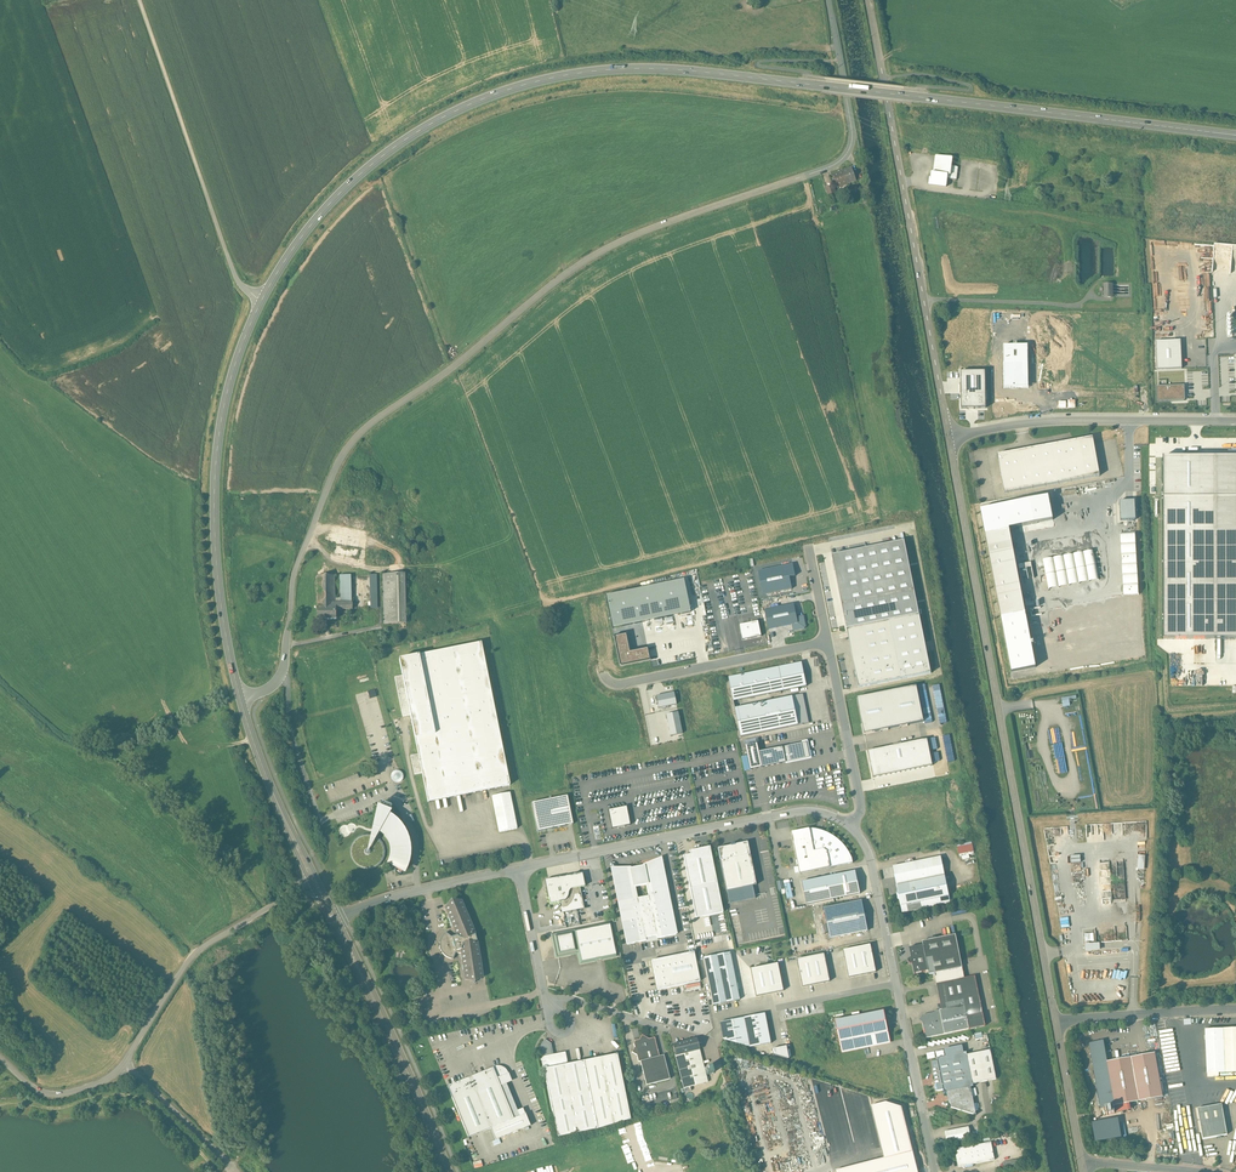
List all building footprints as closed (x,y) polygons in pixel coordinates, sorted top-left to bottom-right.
[(952,158),(936,156),(936,157),(935,165),(934,170),(934,174),(931,174),(930,181),(932,181),(932,183),(932,184),(931,185),(947,187),(948,180),(956,181),(958,168),(951,167),(952,158)] [(852,168),(843,172),(847,184),(856,181),(852,168)] [(843,172),(833,175),(838,188),(847,184),(843,172)] [(838,196),(835,185),(827,188),(830,199),(838,196)] [(1179,341),(1156,341),(1156,369),(1179,368),(1179,341)] [(1028,346),(1004,346),(1004,389),(1028,388),(1028,346)] [(985,371),(960,371),(961,408),(986,407),(985,371)] [(1183,385),(1155,387),(1156,401),(1170,400),(1171,402),(1182,401),(1182,400),(1184,400),(1183,385)] [(1093,438),(997,455),(1004,494),(1100,476),(1093,438)] [(1163,458),(1164,640),(1235,640),(1235,458),(1163,458)] [(1048,492),(979,505),(1012,672),(1036,667),(1008,524),(1053,516),(1048,492)] [(1136,500),(1120,501),(1121,520),(1136,520),(1136,500)] [(1124,595),(1139,595),(1137,533),(1122,534),(1124,595)] [(832,556),(847,630),(919,615),(904,542),(832,556)] [(359,549),(335,545),(332,558),(356,563),(359,549)] [(1095,550),(1043,559),(1048,589),(1100,580),(1095,550)] [(793,565),(758,572),(763,595),(792,589),(790,577),(795,576),(793,565)] [(405,574),(383,575),(384,624),(406,624),(405,574)] [(370,575),(347,576),(347,603),(352,603),(352,610),(353,610),(370,609),(371,609),(370,575)] [(334,576),(317,576),(317,608),(336,608),(336,611),(336,610),(352,610),(352,603),(347,603),(341,603),(335,603),(335,598),(334,576)] [(683,581),(605,597),(612,629),(690,613),(683,581)] [(792,624),(794,631),(804,629),(806,626),(804,615),(797,617),(794,603),(764,609),(768,629),(792,624)] [(317,608),(317,609),(317,620),(335,620),(336,620),(336,619),(336,611),(336,608),(317,608)] [(859,688),(872,685),(902,679),(931,673),(919,615),(889,621),(860,627),(847,630),(859,688)] [(740,625),(743,641),(762,637),(759,622),(740,625)] [(626,634),(614,637),(620,666),(650,660),(647,648),(630,652),(626,634)] [(481,643),(399,659),(402,676),(395,677),(403,717),(410,715),(418,754),(411,756),(414,774),(422,773),(428,802),(510,785),(481,643)] [(784,690),(807,685),(802,661),(779,666),(784,690)] [(734,700),(784,690),(779,666),(729,676),(734,700)] [(940,723),(947,722),(940,684),(933,685),(940,723)] [(917,686),(857,698),(864,734),(924,722),(918,695),(917,686)] [(674,693),(656,697),(658,709),(677,705),(674,693)] [(742,735),(808,721),(802,693),(736,707),(742,735)] [(678,713),(666,715),(670,736),(682,734),(678,713)] [(926,737),(867,749),(873,776),(932,764),(926,737)] [(807,740),(759,750),(762,766),(810,756),(807,740)] [(392,782),(403,782),(403,771),(392,771),(392,782)] [(509,794),(492,797),(499,832),(516,829),(509,794)] [(567,796),(529,804),(535,832),(572,825),(567,796)] [(375,839),(380,830),(385,834),(389,839),(392,845),(393,852),(392,858),(389,865),(402,872),(404,867),(406,862),(407,857),(407,852),(407,846),(406,841),(404,836),(401,832),(399,828),(395,824),(391,820),(387,818),(390,812),(386,811),(387,807),(384,806),(382,809),(378,807),(377,814),(376,814),(373,828),(374,828),(371,837),(367,837),(363,838),(360,839),(356,842),(354,845),(353,849),(352,853),(353,857),(354,860),(357,863),(360,866),(364,867),(368,868),(372,867),(375,865),(378,863),(381,860),(382,856),(383,852),(382,848),(380,844),(378,841),(375,839)] [(627,807),(608,810),(611,829),(630,825),(627,807)] [(823,833),(810,830),(810,829),(792,833),(800,874),(853,863),(852,858),(851,859),(844,848),(835,839),(823,833)] [(731,846),(717,848),(720,861),(719,861),(726,891),(727,891),(753,886),(757,885),(750,855),(751,855),(748,842),(736,845),(734,844),(731,844),(731,846)] [(958,845),(960,855),(974,852),(972,842),(958,845)] [(710,847),(690,851),(690,855),(683,856),(696,917),(723,912),(710,847)] [(769,851),(761,853),(765,868),(772,866),(769,851)] [(941,856),(893,865),(896,882),(944,873),(941,856)] [(661,859),(643,866),(631,868),(612,869),(627,945),(646,941),(646,938),(657,936),(657,939),(676,935),(661,859)] [(856,872),(803,882),(808,904),(860,894),(856,872)] [(574,875),(561,878),(561,877),(559,877),(549,880),(545,880),(546,884),(546,885),(548,898),(549,899),(550,904),(561,902),(563,912),(584,908),(580,887),(585,886),(582,873),(577,874),(574,874),(574,875)] [(920,879),(896,883),(898,892),(897,894),(898,899),(899,900),(902,913),(951,903),(944,874),(920,879)] [(790,883),(785,884),(787,899),(793,897),(790,883)] [(727,891),(730,903),(756,897),(753,886),(727,891)] [(448,957),(453,959),(456,951),(461,950),(466,980),(471,979),(475,983),(477,978),(483,977),(477,941),(475,935),(461,902),(456,904),(452,901),(451,906),(446,908),(457,936),(453,937),(446,932),(442,937),(440,942),(440,948),(443,954),(448,957)] [(863,901),(823,909),(829,939),(869,931),(863,901)] [(553,935),(552,935),(557,957),(578,953),(580,963),(616,956),(610,923),(553,935)] [(742,934),(735,935),(736,944),(744,943),(742,934)] [(962,968),(956,935),(923,941),(923,945),(910,948),(912,958),(911,958),(910,958),(909,959),(908,960),(908,961),(909,962),(909,963),(910,963),(911,964),(912,964),(913,963),(915,973),(929,971),(929,974),(962,968)] [(870,945),(843,951),(849,978),(876,972),(870,945)] [(730,952),(703,958),(713,1005),(726,1003),(725,997),(738,994),(734,973),(730,952)] [(685,985),(699,982),(693,953),(652,962),(658,991),(685,985)] [(803,987),(829,981),(824,955),(797,961),(803,987)] [(776,964),(749,970),(755,996),(782,991),(776,964)] [(975,976),(942,983),(945,996),(939,998),(942,1010),(934,1011),(934,1014),(924,1016),(923,1015),(923,1016),(923,1017),(921,1020),(923,1021),(923,1023),(926,1038),(985,1026),(975,976)] [(699,982),(685,985),(687,992),(701,989),(699,982)] [(738,994),(725,997),(726,1003),(739,1000),(738,994)] [(884,1011),(836,1021),(842,1051),(890,1042),(884,1011)] [(765,1013),(720,1022),(724,1040),(750,1047),(771,1043),(765,1013)] [(1207,1029),(1208,1073),(1235,1072),(1235,1028),(1207,1029)] [(640,1062),(646,1085),(670,1079),(664,1055),(659,1057),(655,1038),(649,1039),(642,1035),(639,1040),(635,1041),(634,1043),(635,1047),(632,1052),(637,1055),(638,1062),(640,1062)] [(1165,1097),(1156,1052),(1108,1060),(1104,1039),(1089,1042),(1101,1108),(1106,1107),(1107,1115),(1133,1110),(1132,1103),(1165,1097)] [(697,1040),(673,1046),(675,1054),(699,1048),(697,1040)] [(774,1058),(790,1056),(789,1047),(773,1048),(774,1058)] [(699,1048),(675,1054),(684,1088),(708,1082),(699,1048)] [(973,1087),(973,1084),(996,1079),(991,1050),(967,1055),(967,1052),(937,1058),(938,1061),(932,1062),(936,1084),(935,1084),(936,1090),(937,1090),(938,1091),(943,1090),(944,1093),(947,1092),(949,1104),(948,1107),(976,1115),(971,1087),(973,1087)] [(565,1052),(541,1057),(557,1137),(597,1129),(630,1119),(617,1054),(568,1064),(565,1052)] [(712,1066),(705,1068),(707,1074),(714,1073),(712,1066)] [(493,1068),(448,1087),(468,1137),(514,1119),(500,1085),(510,1081),(508,1075),(507,1075),(507,1073),(506,1072),(505,1071),(504,1070),(503,1069),(504,1068),(501,1067),(501,1068),(499,1067),(498,1067),(496,1067),(495,1068),(493,1068)] [(835,1171),(918,1171),(901,1107),(887,1102),(872,1106),(885,1159),(835,1171)] [(1224,1104),(1198,1109),(1204,1140),(1229,1135),(1224,1104)] [(1155,1125),(1161,1127),(1165,1111),(1159,1110),(1155,1125)] [(1093,1128),(1095,1142),(1121,1137),(1119,1123),(1093,1128)] [(969,1127),(945,1132),(947,1144),(971,1139),(969,1127)] [(991,1142),(955,1150),(958,1167),(965,1166),(965,1167),(966,1168),(973,1166),(974,1165),(973,1164),(995,1160),(991,1142)] [(1006,1162),(995,1164),(997,1171),(1008,1169),(1006,1162)]
